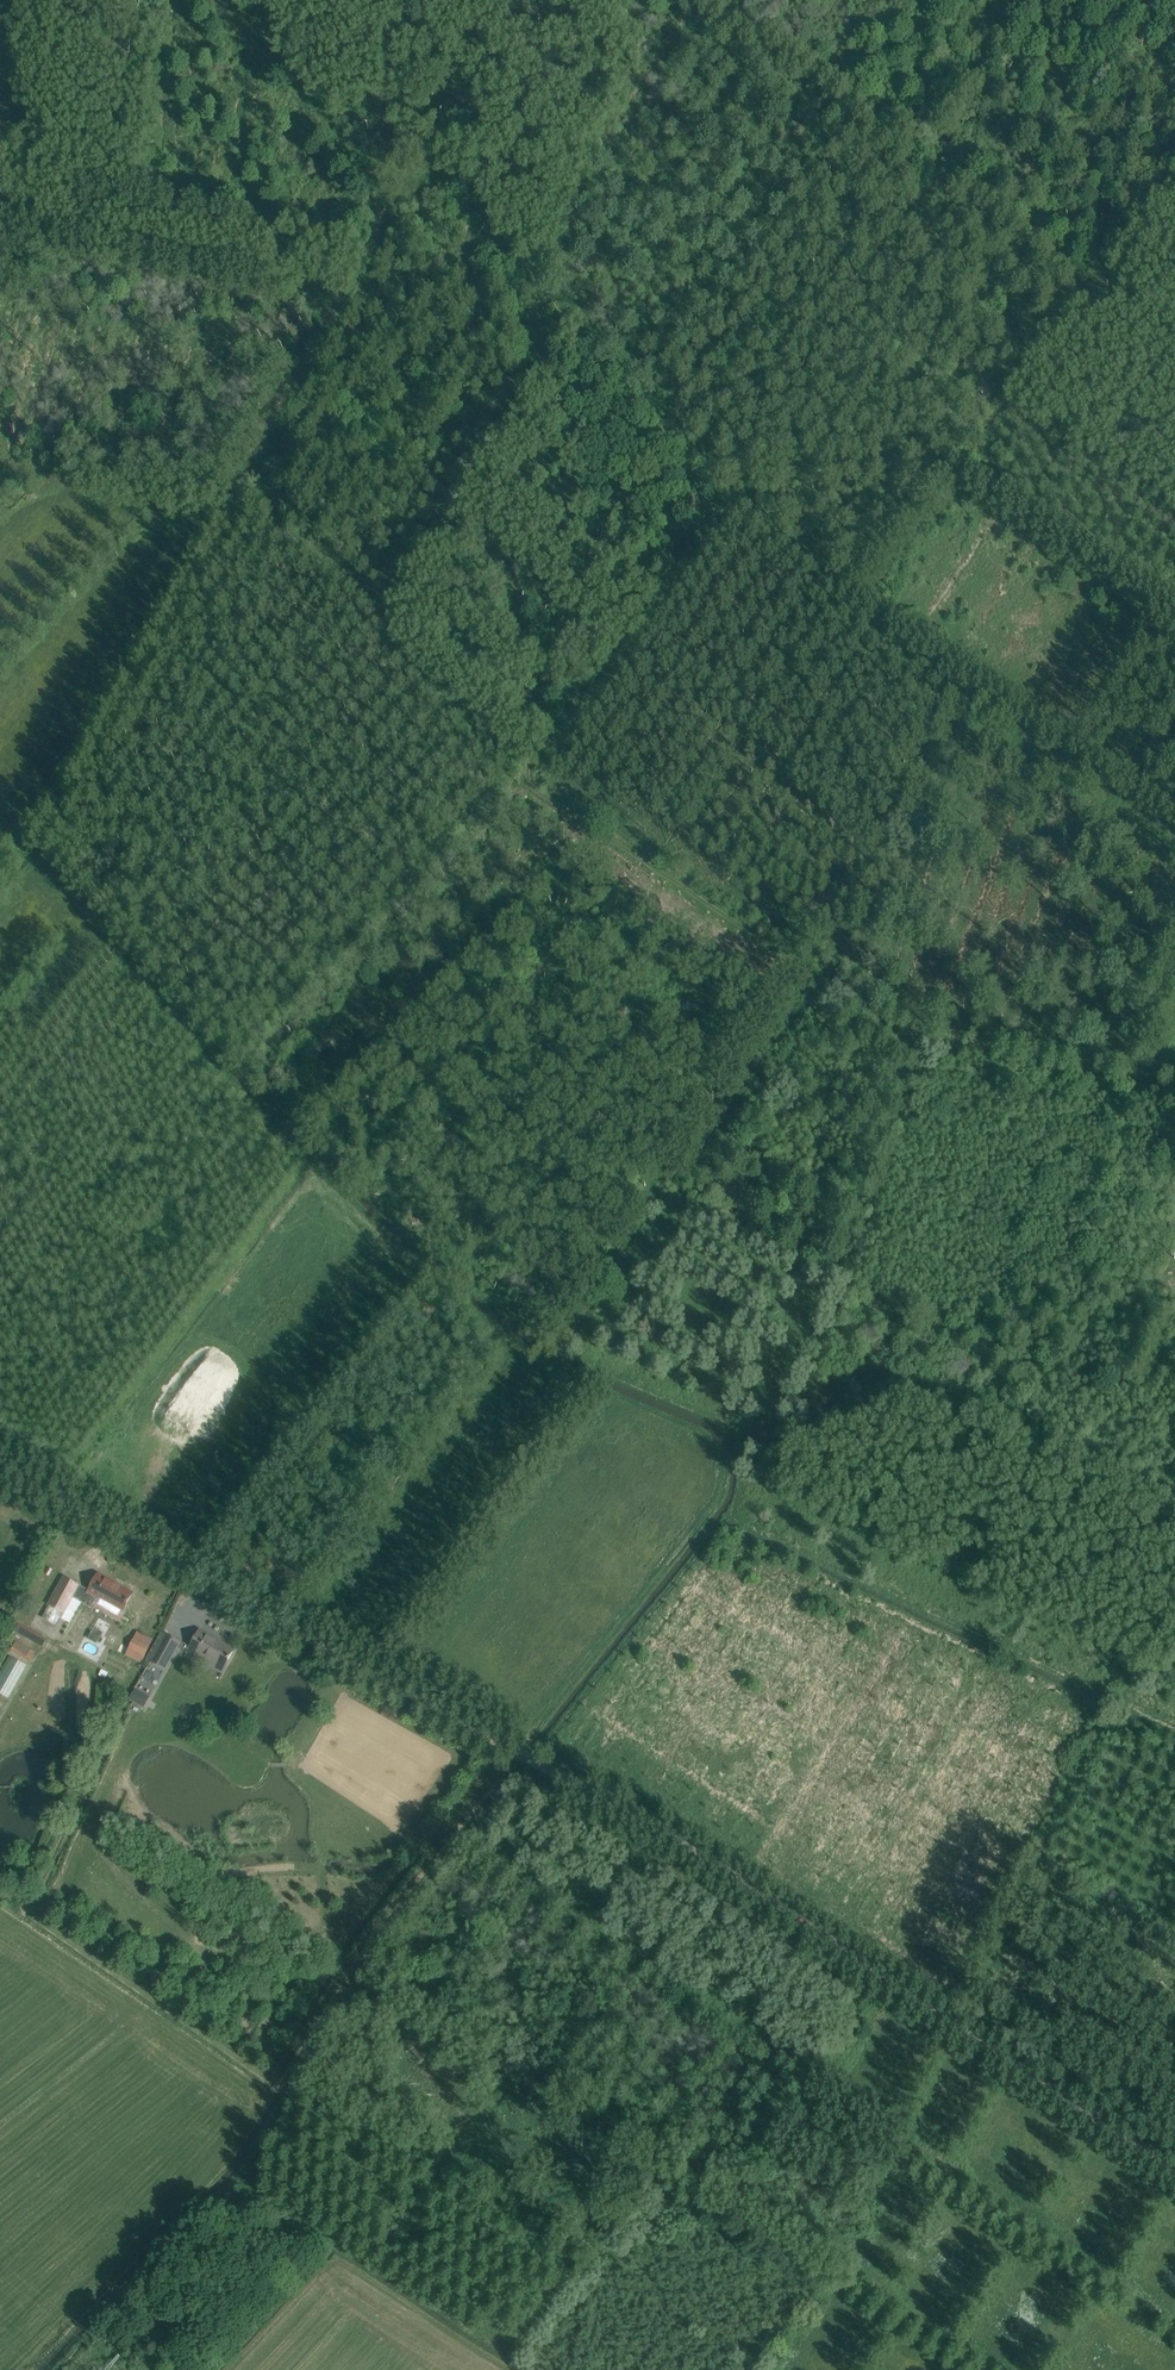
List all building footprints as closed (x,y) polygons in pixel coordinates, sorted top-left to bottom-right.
[(99,1573),(88,1593),(97,1598),(98,1595),(123,1610),(133,1592),(99,1573)] [(49,1605),(62,1612),(63,1613),(79,1585),(66,1578),(64,1577),(48,1604),(49,1605)] [(17,1632),(42,1646),(47,1638),(21,1624),(17,1632)] [(91,1628),(88,1637),(96,1641),(100,1631),(91,1628)] [(200,1630),(189,1649),(198,1654),(199,1652),(224,1666),(234,1649),(200,1630)] [(129,1647),(125,1654),(140,1662),(144,1655),(152,1639),(136,1632),(129,1647)] [(150,1660),(165,1669),(180,1641),(165,1633),(150,1660)] [(16,1641),(12,1647),(31,1657),(35,1651),(16,1641)] [(0,1674),(0,1694),(7,1698),(8,1698),(26,1665),(25,1664),(10,1656),(0,1674)] [(102,1669),(99,1675),(106,1678),(108,1673),(102,1669)] [(135,1688),(129,1699),(144,1707),(150,1696),(135,1688)]
